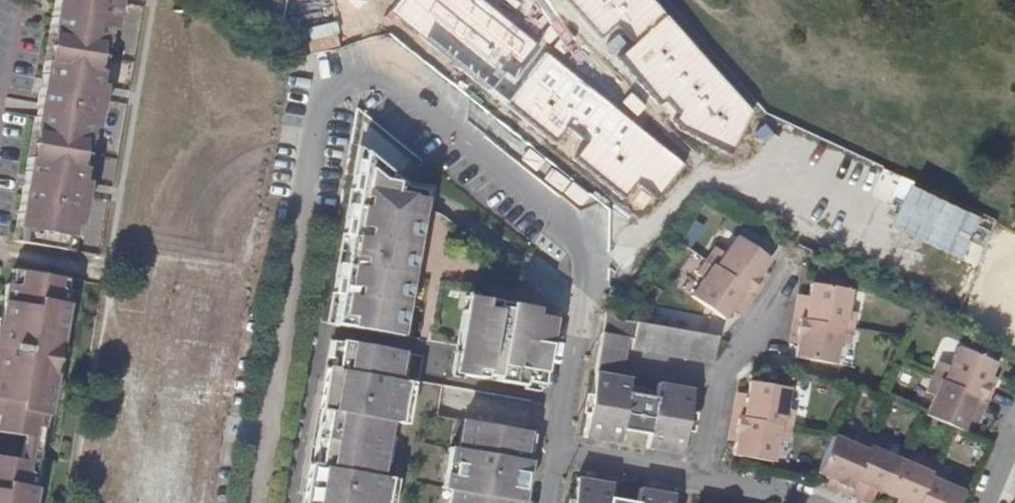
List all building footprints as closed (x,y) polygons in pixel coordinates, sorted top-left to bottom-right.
[(40,199),(74,227),(80,195),(68,194),(70,181),(82,183),(96,100),(84,98),(87,85),(99,87),(113,3),(101,0),(55,0),(42,78),(54,80),(52,93),(40,90),(37,105),(54,108),(52,121),(35,118),(26,174),(38,176),(36,188),(24,187),(17,227),(40,199)] [(52,93),(54,80),(42,78),(40,90),(52,93)] [(96,100),(99,87),(87,85),(84,98),(96,100)] [(52,121),(54,108),(37,105),(35,118),(52,121)] [(406,187),(361,152),(356,178),(362,179),(350,251),(344,250),(341,267),(347,268),(339,316),(349,318),(348,328),(383,334),(385,324),(391,325),(395,305),(403,306),(409,275),(404,274),(406,257),(411,258),(419,211),(423,190),(406,187)] [(36,188),(38,176),(26,174),(24,187),(36,188)] [(350,251),(362,179),(356,178),(344,250),(350,251)] [(82,183),(70,181),(68,194),(80,195),(82,183)] [(434,190),(423,188),(423,190),(419,211),(430,213),(434,190)] [(74,227),(40,199),(17,227),(14,244),(64,253),(66,241),(71,242),(74,227)] [(724,252),(714,247),(705,260),(753,295),(763,280),(756,277),(756,276),(753,274),(754,272),(755,272),(757,269),(761,271),(769,259),(736,236),(724,252)] [(753,295),(705,260),(696,273),(702,278),(690,295),(723,318),(730,308),(729,307),(730,306),(729,306),(732,299),(745,307),(753,295)] [(339,316),(347,268),(341,267),(331,325),(348,328),(349,318),(339,316)] [(761,271),(757,269),(755,272),(754,272),(753,274),(756,276),(756,277),(763,280),(767,274),(761,271)] [(67,281),(13,273),(11,285),(7,285),(0,326),(0,433),(22,437),(40,440),(44,416),(47,417),(67,304),(64,304),(67,281)] [(808,304),(796,302),(793,318),(850,328),(854,312),(845,310),(849,290),(810,283),(807,296),(809,296),(809,299),(810,300),(808,304)] [(809,296),(807,296),(797,294),(796,302),(808,304),(810,300),(809,299),(809,296)] [(473,312),(476,298),(464,296),(462,310),(473,312)] [(494,315),(496,301),(476,298),(473,312),(462,310),(456,347),(457,347),(453,373),(482,379),(484,374),(496,376),(495,381),(523,386),(524,381),(542,384),(552,324),(534,321),(535,315),(512,311),(510,318),(494,315)] [(740,314),(745,307),(732,299),(729,306),(730,306),(729,307),(730,308),(740,314)] [(510,318),(512,311),(535,315),(536,308),(496,301),(494,315),(510,318)] [(398,337),(403,306),(395,305),(391,325),(385,324),(383,334),(398,337)] [(615,319),(604,311),(582,435),(617,441),(620,427),(646,432),(644,446),(680,452),(692,389),(657,383),(653,397),(648,396),(649,389),(634,387),(632,393),(626,391),(628,378),(621,376),(627,338),(631,339),(630,347),(711,362),(716,337),(615,319)] [(552,324),(553,318),(535,315),(534,321),(552,324)] [(850,328),(793,318),(790,333),(800,335),(799,341),(797,341),(796,343),(794,356),(833,363),(836,342),(847,344),(850,328)] [(799,341),(800,335),(790,333),(789,342),(796,343),(797,341),(799,341)] [(313,493),(311,502),(383,502),(388,477),(380,476),(390,421),(397,422),(404,380),(396,379),(401,352),(398,351),(338,341),(333,369),(331,382),(340,384),(337,399),(329,397),(315,478),(324,480),(321,494),(313,493)] [(948,365),(938,361),(931,376),(985,399),(991,384),(982,380),(985,373),(988,374),(993,361),(956,345),(948,365)] [(313,493),(321,494),(324,480),(315,478),(329,397),(337,399),(340,384),(331,382),(333,369),(325,368),(318,409),(321,410),(311,463),(308,464),(301,502),(311,502),(313,493)] [(995,377),(988,374),(985,373),(982,380),(991,384),(995,377)] [(985,399),(931,376),(925,390),(932,393),(924,413),(950,425),(961,429),(966,417),(967,415),(964,414),(966,409),(979,414),(985,399)] [(413,381),(404,380),(397,422),(406,424),(413,381)] [(748,402),(735,400),(732,416),(789,426),(792,410),(784,409),(788,388),(748,381),(746,394),(749,395),(748,402)] [(749,395),(746,394),(736,393),(735,400),(748,402),(749,395)] [(976,421),(979,414),(966,409),(964,414),(967,415),(966,417),(976,421)] [(786,442),(789,426),(732,416),(729,432),(739,434),(738,440),(736,440),(735,442),(733,455),(757,459),(757,458),(771,460),(776,440),(786,442)] [(516,487),(506,486),(509,471),(518,472),(520,458),(525,430),(463,420),(458,448),(451,490),(449,502),(513,502),(516,487)] [(738,440),(739,434),(729,432),(728,440),(735,442),(736,440),(738,440)] [(848,493),(871,440),(855,433),(851,442),(832,435),(816,472),(828,477),(831,474),(837,477),(833,487),(848,493)] [(36,462),(40,440),(22,437),(18,460),(36,462)] [(883,452),(886,446),(871,440),(848,493),(862,500),(868,486),(885,493),(899,459),(883,452)] [(451,490),(458,448),(450,446),(442,487),(451,490)] [(0,456),(0,502),(32,502),(35,487),(32,486),(36,462),(18,460),(0,456)] [(520,458),(518,472),(509,471),(506,486),(516,487),(513,502),(521,502),(529,460),(520,458)] [(932,466),(917,459),(914,465),(899,459),(885,493),(901,500),(900,502),(916,502),(932,466)] [(948,472),(932,466),(916,502),(957,502),(962,490),(943,482),(948,472)] [(833,487),(837,477),(831,474),(828,477),(826,484),(833,487)] [(673,493),(638,487),(635,501),(608,496),(610,482),(575,476),(571,502),(671,502),(673,493)] [(388,477),(383,502),(392,502),(396,479),(388,477)]
